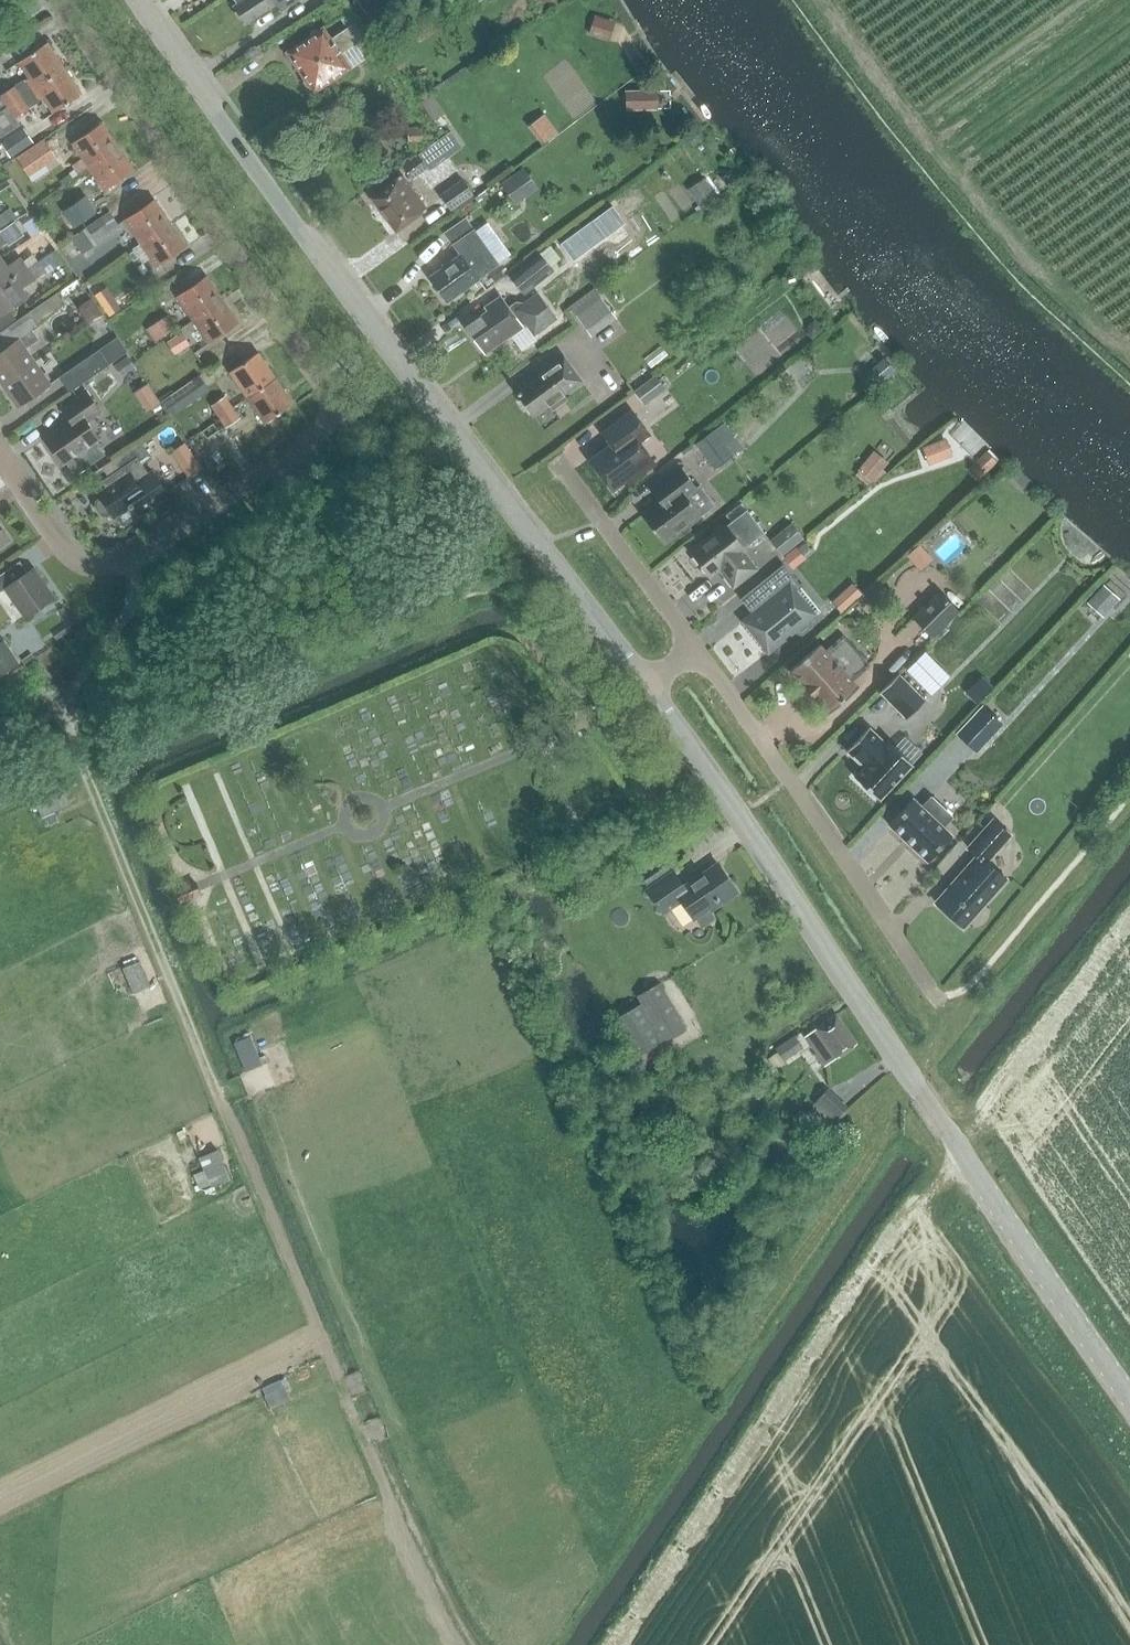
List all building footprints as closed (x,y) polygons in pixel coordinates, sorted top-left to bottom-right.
[(234,0),(238,5),(234,8),(236,10),(235,14),(239,21),(243,21),(245,25),(275,5),(280,12),(298,0),(235,0),(234,0)] [(377,20),(405,1),(405,0),(364,0),(377,20)] [(593,16),(588,34),(609,40),(614,22),(593,16)] [(340,56),(364,39),(354,24),(329,41),(322,30),(287,54),(304,80),(303,82),(306,87),(309,87),(313,94),(349,70),(340,56)] [(0,96),(0,111),(1,112),(8,108),(64,70),(47,44),(18,64),(27,78),(0,96)] [(64,70),(8,108),(14,117),(38,101),(42,99),(53,115),(81,95),(64,70)] [(657,110),(657,90),(624,90),(625,111),(657,110)] [(443,113),(432,95),(419,103),(431,122),(443,113)] [(0,113),(0,137),(19,125),(14,117),(8,108),(1,112),(0,113)] [(72,145),(88,168),(117,148),(101,125),(72,145)] [(420,126),(406,127),(407,143),(421,142),(420,126)] [(23,128),(0,143),(10,158),(32,143),(23,128)] [(438,166),(470,146),(460,129),(427,149),(438,166)] [(17,160),(29,177),(56,158),(44,141),(17,160)] [(133,172),(117,148),(88,168),(104,192),(133,172)] [(417,154),(400,166),(410,179),(426,167),(417,154)] [(500,183),(515,204),(526,197),(523,191),(534,183),(523,167),(500,183)] [(395,234),(426,211),(401,177),(370,200),(395,234)] [(473,195),(461,179),(438,195),(450,211),(473,195)] [(702,207),(717,196),(705,179),(696,186),(702,194),(695,199),(702,207)] [(92,195),(70,212),(82,229),(105,212),(92,195)] [(141,245),(170,225),(154,201),(124,221),(141,245)] [(612,210),(561,247),(572,262),(604,239),(605,241),(625,227),(624,226),(612,210)] [(109,211),(69,238),(80,254),(120,228),(109,211)] [(186,249),(170,225),(141,245),(157,269),(186,249)] [(497,265),(490,256),(472,231),(452,246),(459,256),(428,279),(446,304),(478,281),(477,280),(497,265)] [(8,243),(0,232),(0,248),(8,243)] [(553,270),(546,262),(538,252),(508,275),(523,294),(553,270)] [(27,270),(19,259),(7,268),(1,260),(0,260),(0,289),(27,270)] [(27,270),(0,289),(0,318),(28,299),(22,290),(34,281),(27,270)] [(177,298),(193,321),(222,302),(206,278),(177,298)] [(1,386),(34,364),(25,350),(37,342),(31,333),(38,328),(36,325),(63,303),(57,294),(0,334),(0,336),(9,348),(0,354),(0,385),(1,386)] [(484,356),(522,329),(525,327),(532,337),(555,320),(536,294),(522,304),(515,303),(507,308),(500,298),(484,310),(487,313),(465,329),(484,356)] [(97,296),(84,307),(96,321),(109,311),(97,296)] [(600,296),(574,315),(590,337),(616,318),(600,296)] [(238,325),(222,302),(193,321),(209,345),(238,325)] [(162,317),(146,329),(155,342),(175,327),(166,314),(162,317)] [(172,341),(183,353),(196,341),(185,329),(172,341)] [(117,337),(59,376),(69,391),(127,352),(117,337)] [(229,374),(246,400),(275,380),(258,355),(229,374)] [(114,364),(121,375),(134,367),(126,356),(114,364)] [(876,391),(903,371),(891,356),(865,376),(876,391)] [(523,410),(528,409),(533,415),(547,405),(551,411),(566,400),(563,395),(581,382),(563,358),(535,378),(537,380),(517,394),(520,398),(518,403),(523,410)] [(34,364),(1,386),(17,409),(49,386),(34,364)] [(644,405),(665,389),(654,374),(632,390),(644,405)] [(191,379),(171,394),(182,410),(202,395),(191,379)] [(293,405),(275,380),(246,400),(264,425),(293,405)] [(153,411),(167,403),(155,382),(141,390),(153,411)] [(104,455),(96,442),(98,440),(86,424),(100,414),(85,392),(60,410),(69,423),(44,440),(62,466),(66,463),(75,476),(104,455)] [(210,405),(218,416),(232,407),(225,396),(210,405)] [(232,407),(218,416),(225,427),(239,418),(232,407)] [(628,483),(654,464),(637,442),(648,434),(630,410),(601,432),(610,444),(589,460),(612,490),(626,480),(628,483)] [(201,431),(206,439),(217,431),(212,423),(201,431)] [(732,455),(713,429),(694,443),(713,470),(732,455)] [(928,465),(952,456),(946,438),(921,447),(928,465)] [(106,518),(111,515),(114,519),(132,507),(138,516),(168,496),(151,472),(147,476),(139,464),(150,457),(139,441),(113,459),(121,470),(112,477),(116,483),(97,495),(101,500),(96,503),(95,508),(101,517),(106,518)] [(178,449),(193,477),(209,468),(194,441),(178,449)] [(873,450),(857,471),(871,482),(887,462),(873,450)] [(968,469),(979,479),(996,461),(986,451),(968,469)] [(680,467),(658,483),(650,489),(659,502),(641,515),(662,543),(676,533),(679,537),(690,529),(687,525),(699,515),(685,496),(695,488),(680,467)] [(732,586),(754,569),(740,551),(764,532),(746,510),(725,526),(724,526),(691,552),(709,575),(719,567),(732,586)] [(9,542),(0,529),(0,548),(9,542)] [(769,540),(781,556),(795,544),(783,529),(769,540)] [(916,552),(926,570),(942,562),(931,544),(916,552)] [(805,559),(795,547),(782,557),(792,569),(805,559)] [(54,600),(34,570),(27,575),(19,563),(0,577),(0,594),(4,591),(25,620),(54,600)] [(808,619),(813,615),(819,610),(799,587),(784,569),(775,577),(772,574),(749,592),(758,602),(755,610),(742,621),(764,647),(777,636),(781,641),(794,630),(795,632),(800,634),(810,626),(809,620),(808,619)] [(889,594),(878,581),(855,601),(867,614),(889,594)] [(1119,599),(1102,584),(1085,603),(1102,618),(1119,599)] [(958,611),(938,591),(911,617),(932,637),(958,611)] [(827,714),(857,687),(851,680),(868,665),(841,636),(825,651),(818,644),(789,671),(827,714)] [(19,664),(4,640),(0,642),(0,677),(19,664)] [(933,650),(915,670),(943,694),(960,674),(933,650)] [(924,700),(897,672),(877,692),(904,719),(924,700)] [(993,678),(975,690),(981,700),(999,689),(993,678)] [(982,705),(956,733),(975,751),(1001,724),(982,705)] [(878,800),(912,764),(887,741),(885,744),(867,727),(846,751),(863,767),(854,777),(878,800)] [(69,806),(64,793),(36,806),(46,827),(58,821),(54,813),(69,806)] [(919,807),(912,800),(889,824),(926,859),(949,835),(941,828),(952,817),(930,796),(919,807)] [(977,858),(935,905),(961,928),(963,925),(965,926),(974,916),(972,915),(984,902),(985,904),(1005,882),(985,864),(1009,838),(991,822),(966,849),(977,858)] [(709,911),(736,892),(715,863),(681,886),(671,871),(646,888),(662,912),(680,899),(694,919),(708,909),(709,911)] [(173,889),(179,903),(201,894),(197,886),(195,880),(173,889)] [(122,968),(133,993),(149,986),(138,961),(122,968)] [(658,982),(635,996),(662,1043),(685,1029),(658,982)] [(824,1064),(854,1043),(835,1015),(805,1036),(824,1064)] [(802,1048),(794,1035),(774,1048),(782,1061),(802,1048)] [(233,1043),(244,1071),(262,1064),(250,1036),(233,1043)] [(837,1123),(852,1112),(835,1090),(820,1101),(837,1123)] [(202,1170),(193,1174),(199,1188),(209,1184),(211,1187),(229,1179),(217,1150),(197,1158),(202,1170)] [(269,1408),(289,1398),(284,1386),(264,1396),(269,1408)]
